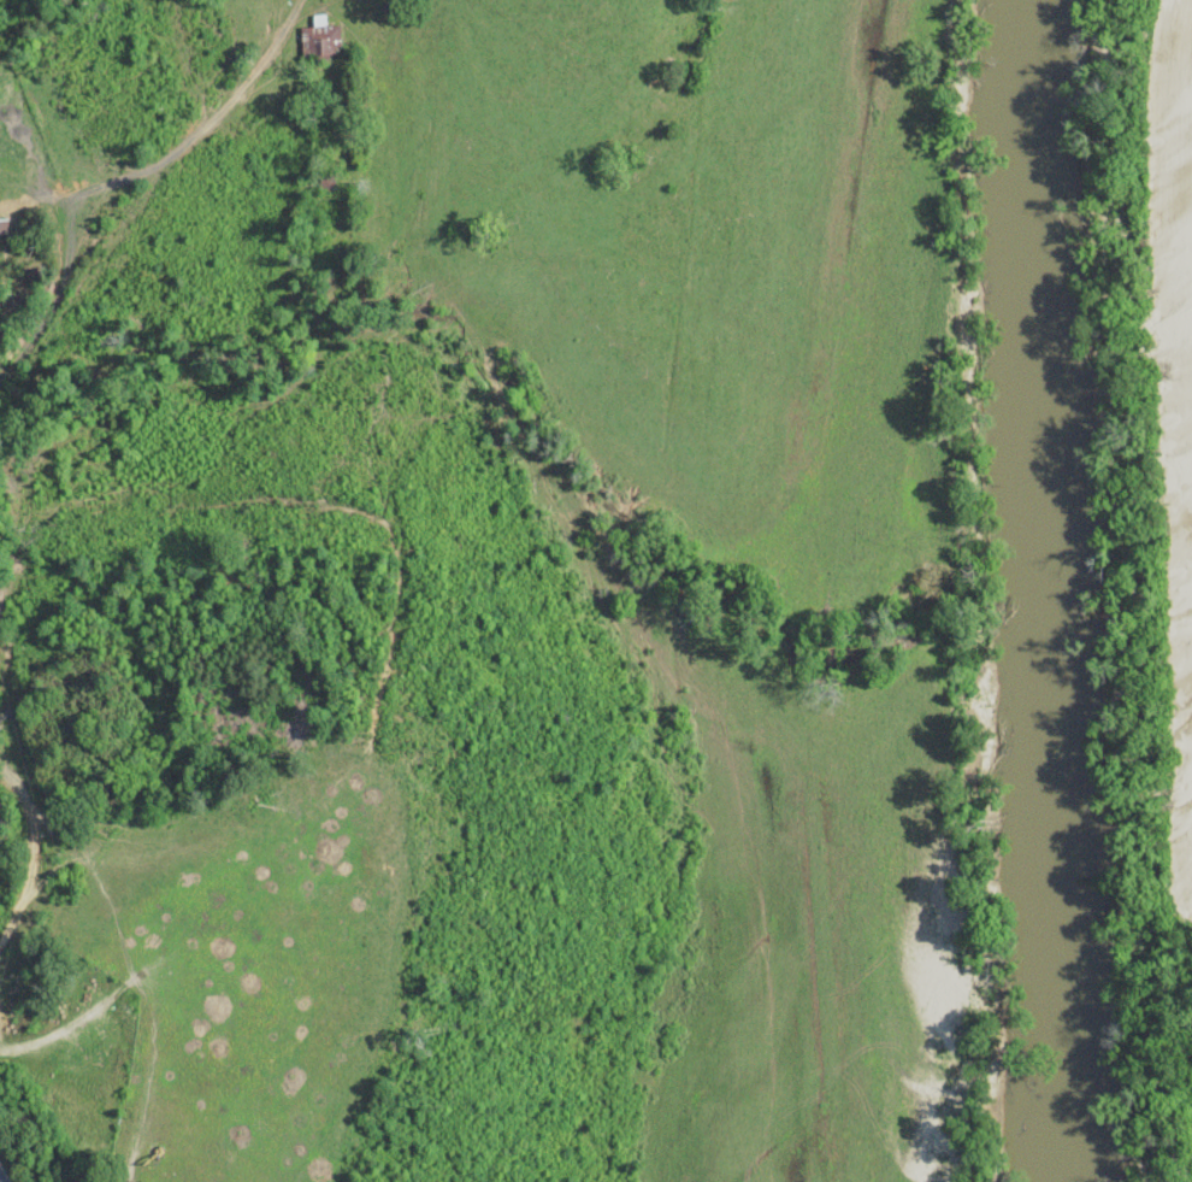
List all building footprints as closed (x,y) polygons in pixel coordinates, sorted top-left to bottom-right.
[(337,24),(323,25),(322,13),(311,14),(311,25),(298,26),(300,54),(339,51),(337,24)]
